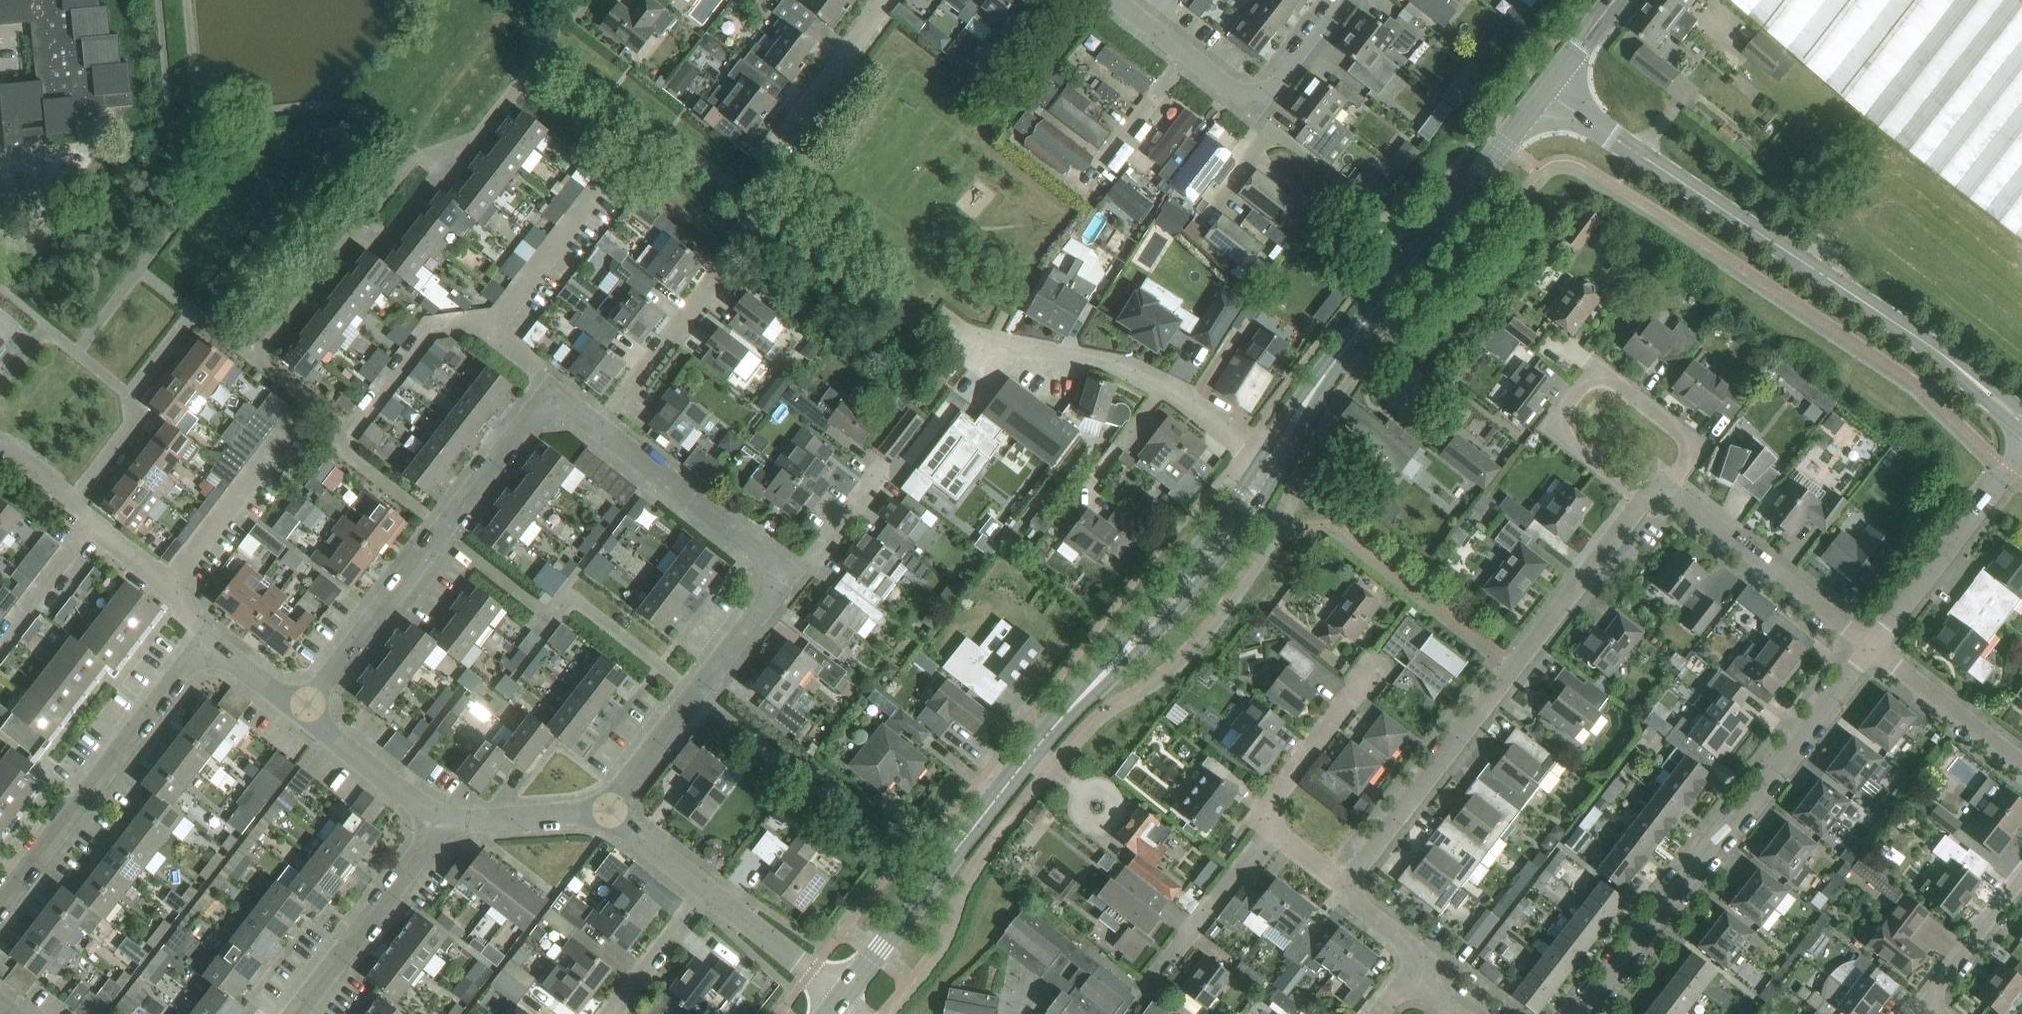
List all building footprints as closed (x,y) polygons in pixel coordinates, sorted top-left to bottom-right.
[(127,67),(130,67),(129,63),(119,64),(117,39),(119,39),(119,34),(108,35),(106,11),(109,11),(108,6),(98,7),(97,0),(0,0),(0,25),(4,25),(4,22),(28,20),(29,23),(35,22),(35,32),(32,32),(35,71),(39,71),(40,81),(34,82),(34,84),(10,87),(10,84),(0,85),(0,94),(3,125),(5,147),(24,146),(22,123),(23,123),(23,120),(42,118),(43,121),(45,121),(47,137),(51,137),(51,134),(75,132),(76,134),(77,134),(74,111),(106,108),(105,95),(132,93),(132,92),(129,92),(127,67)] [(654,31),(661,37),(676,18),(653,0),(640,0),(631,12),(619,3),(601,26),(631,49),(637,54),(654,31)] [(729,4),(737,10),(743,1),(741,0),(732,0),(729,4)] [(794,0),(781,0),(779,2),(788,9),(794,0)] [(832,0),(802,0),(800,3),(833,29),(846,12),(832,0)] [(846,12),(855,0),(832,0),(846,12)] [(968,4),(958,17),(967,24),(982,4),(977,0),(962,0),(968,4)] [(1008,10),(1016,0),(986,0),(983,5),(982,4),(967,24),(968,24),(974,16),(992,29),(989,33),(1001,43),(1020,19),(1008,10)] [(1212,2),(1213,0),(1195,0),(1188,9),(1200,18),(1212,2)] [(1243,16),(1271,37),(1284,20),(1259,0),(1255,0),(1243,16)] [(1295,0),(1259,0),(1284,20),(1292,9),(1294,11),(1299,11),(1302,6),(1295,0)] [(1409,1),(1444,28),(1457,11),(1446,3),(1448,0),(1410,0),(1409,1)] [(1652,0),(1649,0),(1629,26),(1657,49),(1670,32),(1683,42),(1690,33),(1652,0)] [(1695,0),(1652,0),(1690,33),(1701,20),(1688,9),(1695,0)] [(2021,231),(2021,0),(1734,0),(2021,231)] [(780,19),(788,9),(779,2),(772,13),(780,19)] [(926,23),(900,2),(892,12),(919,32),(926,23)] [(1513,5),(1503,18),(1518,29),(1527,16),(1513,5)] [(1404,8),(1397,17),(1407,25),(1414,16),(1404,8)] [(1419,39),(1411,33),(1395,20),(1387,30),(1363,12),(1349,30),(1383,56),(1383,55),(1390,46),(1398,53),(1403,54),(1407,53),(1409,51),(1419,39)] [(1271,37),(1243,16),(1230,33),(1258,54),(1271,37)] [(801,61),(814,44),(785,21),(772,39),(805,65),(806,65),(801,61)] [(1400,68),(1383,55),(1383,56),(1349,30),(1336,47),(1359,65),(1352,75),(1378,96),(1400,68)] [(708,33),(699,44),(710,52),(718,41),(708,33)] [(1762,34),(1746,53),(1772,75),(1772,74),(1779,80),(1794,63),(1787,57),(1788,56),(1762,34)] [(805,65),(772,39),(771,40),(776,45),(769,54),(756,44),(743,60),(751,66),(758,57),(791,83),(805,65)] [(1681,73),(1665,60),(1646,45),(1632,62),(1667,90),(1681,73)] [(1155,83),(1110,48),(1098,63),(1143,97),(1155,83)] [(727,76),(738,84),(731,93),(735,97),(764,119),(777,101),(757,85),(764,76),(751,66),(743,60),(741,58),(727,76)] [(687,64),(678,76),(691,86),(700,73),(687,64)] [(1059,71),(1052,80),(1061,88),(1068,78),(1059,71)] [(1346,100),(1314,75),(1300,94),(1333,119),(1342,108),(1346,111),(1351,104),(1357,109),(1365,99),(1354,90),(1346,100)] [(660,77),(655,83),(662,88),(667,82),(660,77)] [(1120,95),(1103,82),(1096,92),(1113,104),(1120,95)] [(1045,107),(1058,90),(1048,83),(1035,100),(1045,107)] [(1468,94),(1455,84),(1443,100),(1455,110),(1468,94)] [(764,119),(735,97),(731,93),(720,85),(707,102),(703,99),(692,112),(714,129),(724,117),(745,133),(759,116),(763,119),(764,119)] [(1092,107),(1068,88),(1048,114),(1099,154),(1113,136),(1086,115),(1092,107)] [(1346,129),(1333,119),(1300,94),(1287,111),(1309,128),(1299,141),(1296,138),(1295,139),(1322,160),(1346,129)] [(1027,110),(1014,127),(1024,134),(1037,117),(1027,110)] [(549,131),(524,112),(516,122),(510,117),(503,125),(534,149),(549,131)] [(1161,170),(1199,124),(1184,112),(1147,158),(1161,170)] [(1442,123),(1431,115),(1417,133),(1428,141),(1442,123)] [(1096,161),(1046,122),(1024,150),(1065,181),(1074,170),(1083,178),(1096,161)] [(534,149),(503,125),(497,133),(504,138),(496,148),(520,167),(534,149)] [(1723,126),(1718,132),(1731,143),(1736,137),(1733,135),(1723,126)] [(1184,161),(1198,145),(1188,137),(1175,154),(1180,157),(1184,161)] [(1236,160),(1210,139),(1172,188),(1198,208),(1236,160)] [(1407,142),(1391,162),(1405,172),(1420,152),(1407,142)] [(520,167),(496,148),(488,158),(481,153),(475,161),(506,185),(520,167)] [(1174,190),(1166,184),(1181,166),(1171,158),(1158,175),(1163,179),(1157,187),(1169,197),(1174,190)] [(599,170),(585,160),(580,167),(593,177),(599,170)] [(506,185),(475,161),(469,169),(476,174),(468,184),(491,203),(506,185)] [(1259,173),(1239,198),(1282,232),(1302,207),(1264,177),(1259,173)] [(1380,204),(1390,191),(1370,175),(1360,189),(1380,204)] [(572,178),(563,189),(557,196),(570,206),(585,188),(572,178)] [(1154,205),(1120,178),(1106,196),(1140,224),(1154,205)] [(476,222),(491,203),(468,184),(460,195),(453,189),(447,197),(468,215),(468,216),(476,222)] [(468,215),(447,197),(445,194),(441,191),(426,210),(450,229),(456,221),(461,224),(468,216),(468,215)] [(556,225),(570,206),(557,196),(543,215),(556,225)] [(1166,198),(1152,223),(1176,236),(1190,211),(1166,198)] [(642,200),(633,211),(641,217),(649,206),(642,200)] [(1824,215),(1830,206),(1821,201),(1815,209),(1824,215)] [(1579,249),(1588,237),(1601,220),(1587,209),(1565,238),(1579,249)] [(441,240),(450,229),(426,210),(412,228),(440,250),(446,243),(441,240)] [(1269,223),(1253,210),(1249,214),(1245,219),(1262,232),(1266,228),(1269,223)] [(704,263),(678,243),(686,234),(661,214),(652,225),(670,239),(659,253),(691,279),(704,263)] [(1270,253),(1224,217),(1206,241),(1240,268),(1247,273),(1255,263),(1259,266),(1270,253)] [(1193,220),(1185,231),(1199,245),(1205,238),(1206,236),(1198,229),(1201,226),(1193,220)] [(537,249),(548,236),(535,225),(524,239),(537,249)] [(1289,238),(1272,225),(1268,230),(1265,235),(1281,248),(1285,243),(1289,238)] [(440,250),(412,228),(398,246),(422,265),(429,256),(433,259),(440,250)] [(1036,298),(1027,313),(1067,336),(1087,302),(1080,298),(1090,282),(1097,287),(1105,274),(1094,251),(1071,238),(1062,250),(1077,258),(1084,262),(1079,270),(1072,266),(1067,275),(1072,278),(1074,279),(1067,291),(1061,287),(1050,306),(1036,298)] [(413,275),(422,265),(398,246),(385,264),(383,265),(395,275),(411,287),(418,279),(413,275)] [(395,275),(383,265),(385,264),(368,250),(353,269),(377,288),(385,278),(390,282),(395,275)] [(513,280),(527,262),(514,252),(500,270),(513,280)] [(691,279),(659,253),(646,270),(628,256),(621,265),(646,285),(654,275),(679,294),(691,279)] [(1077,258),(1072,266),(1079,270),(1084,262),(1077,258)] [(1236,267),(1231,274),(1250,289),(1265,270),(1259,266),(1255,263),(1247,273),(1246,275),(1236,267)] [(664,313),(639,294),(646,285),(621,265),(612,276),(620,282),(609,297),(619,305),(651,330),(664,313)] [(1037,296),(1036,298),(1050,306),(1061,287),(1067,291),(1074,279),(1072,278),(1067,275),(1054,268),(1048,279),(1047,279),(1037,296)] [(369,298),(377,288),(353,269),(339,287),(368,309),(373,302),(369,298)] [(494,304),(506,290),(493,279),(481,294),(494,304)] [(1572,335),(1599,299),(1593,294),(1594,292),(1594,287),(1590,283),(1584,284),(1583,286),(1576,281),(1559,303),(1556,301),(1546,314),(1572,335)] [(368,309),(339,287),(325,305),(349,324),(356,315),(361,318),(368,309)] [(1197,318),(1179,307),(1173,316),(1156,305),(1158,302),(1141,291),(1139,294),(1137,293),(1120,320),(1135,330),(1132,335),(1148,345),(1151,340),(1163,348),(1179,324),(1189,331),(1197,318)] [(1222,291),(1192,336),(1213,350),(1242,305),(1222,291)] [(787,323),(762,305),(747,292),(734,309),(742,315),(732,328),(766,355),(773,346),(771,344),(787,323)] [(472,304),(459,294),(453,301),(466,311),(472,304)] [(1252,320),(1262,303),(1252,297),(1242,314),(1252,320)] [(440,308),(427,298),(421,305),(434,316),(440,308)] [(1518,299),(1498,325),(1504,330),(1514,317),(1524,304),(1518,299)] [(341,334),(349,324),(325,305),(311,323),(340,346),(346,339),(341,334)] [(651,330),(619,305),(607,320),(588,306),(581,315),(607,335),(615,325),(640,345),(651,330)] [(6,312),(0,308),(0,337),(11,346),(12,346),(7,342),(21,325),(6,312)] [(625,364),(600,344),(607,335),(581,315),(572,327),(591,342),(581,355),(581,356),(612,381),(625,364)] [(1538,335),(1514,317),(1504,330),(1520,343),(1528,348),(1538,335)] [(1680,359),(1698,336),(1680,322),(1671,333),(1653,318),(1639,337),(1634,333),(1623,349),(1648,368),(1659,354),(1664,357),(1668,352),(1679,361),(1680,359)] [(534,349),(548,330),(549,330),(538,321),(523,340),(534,349)] [(401,347),(412,332),(399,322),(387,337),(401,347)] [(340,346),(311,323),(297,341),(321,360),(329,351),(334,354),(340,346)] [(1520,343),(1504,330),(1498,325),(1489,337),(1511,354),(1520,343)] [(1237,355),(1215,389),(1249,411),(1271,376),(1267,373),(1289,345),(1263,326),(1250,344),(1246,341),(1237,355)] [(762,361),(749,351),(719,328),(706,344),(714,350),(704,363),(726,381),(734,371),(746,381),(762,361)] [(814,332),(801,350),(811,358),(825,340),(814,332)] [(234,363),(197,335),(184,352),(221,381),(234,363)] [(1698,336),(1680,359),(1686,364),(1704,341),(1698,336)] [(0,337),(0,360),(11,346),(0,337)] [(398,350),(385,340),(379,347),(392,358),(398,350)] [(313,370),(321,360),(297,341),(282,360),(312,383),(318,374),(313,370)] [(448,353),(435,343),(429,350),(442,360),(448,353)] [(612,381),(581,356),(581,355),(572,348),(560,364),(601,395),(612,381)] [(221,381),(184,352),(171,369),(208,398),(221,381)] [(450,352),(444,359),(453,366),(459,359),(450,352)] [(372,383),(384,369),(371,358),(359,373),(372,383)] [(1777,371),(1822,415),(1833,404),(1788,360),(1777,371)] [(422,386),(434,371),(420,361),(409,375),(422,386)] [(1522,425),(1554,384),(1533,368),(1524,361),(1510,379),(1519,386),(1502,409),(1522,425)] [(1746,397),(1721,377),(1716,384),(1691,364),(1673,388),(1676,390),(1673,393),(1687,403),(1689,400),(1709,416),(1716,407),(1731,418),(1746,397)] [(505,396),(513,386),(488,367),(474,385),(505,409),(511,401),(505,396)] [(208,398),(171,369),(157,386),(195,415),(208,398)] [(1024,390),(1009,378),(1001,389),(1016,401),(1024,390)] [(355,379),(352,384),(364,394),(369,387),(359,379),(355,379)] [(1117,405),(1110,403),(1114,387),(1088,379),(1079,411),(1070,404),(1060,417),(1077,430),(1086,417),(1122,427),(1128,418),(1129,413),(1128,409),(1125,406),(1120,405),(1117,405)] [(505,409),(474,385),(460,403),(484,422),(492,412),(499,417),(505,409)] [(195,415),(157,386),(143,404),(163,419),(186,436),(200,419),(195,415)] [(679,446),(706,411),(674,386),(656,409),(661,413),(652,425),(679,446)] [(879,422),(863,410),(847,397),(845,399),(838,393),(825,396),(816,408),(790,387),(780,401),(813,426),(823,414),(829,419),(828,420),(861,445),(879,422)] [(914,432),(931,445),(965,403),(948,389),(914,432)] [(998,425),(1016,401),(1001,389),(982,413),(998,425)] [(1052,467),(1079,432),(1077,430),(1060,417),(1024,390),(1016,401),(998,425),(1005,431),(1016,439),(1050,465),(1052,467)] [(291,407),(283,401),(272,393),(264,403),(283,418),(291,407)] [(356,405),(342,395),(337,402),(350,412),(356,405)] [(394,422),(405,407),(392,397),(381,411),(394,422)] [(1421,445),(1389,421),(1385,426),(1354,401),(1340,418),(1372,443),(1359,458),(1391,483),(1400,472),(1412,480),(1423,466),(1411,458),(1421,445)] [(276,426),(257,412),(259,410),(250,403),(246,403),(236,415),(236,420),(245,427),(249,422),(268,437),(276,426)] [(283,418),(264,403),(259,410),(257,412),(276,426),(283,418)] [(477,432),(484,422),(460,403),(446,421),(477,445),(483,437),(477,432)] [(891,460),(923,419),(911,410),(879,450),(891,460)] [(961,414),(917,471),(955,500),(967,484),(961,479),(980,454),(990,461),(1002,446),(997,442),(1005,431),(998,425),(982,413),(974,424),(961,414)] [(1150,445),(1140,457),(1159,472),(1159,471),(1176,484),(1167,494),(1184,507),(1201,485),(1186,473),(1206,447),(1168,418),(1148,443),(1150,445)] [(193,442),(186,436),(163,419),(150,435),(180,459),(193,442)] [(477,445),(446,421),(432,439),(456,458),(464,448),(471,453),(477,445)] [(268,437),(249,422),(245,427),(243,430),(261,445),(268,437)] [(372,451),(385,433),(372,423),(358,441),(372,451)] [(828,467),(821,462),(831,450),(803,428),(774,465),(819,500),(831,484),(821,477),(828,467)] [(261,445),(243,430),(234,441),(253,455),(261,445)] [(757,432),(749,442),(762,453),(770,443),(757,432)] [(1441,453),(1486,490),(1501,472),(1456,434),(1441,453)] [(180,459),(150,435),(137,452),(167,476),(167,475),(180,459)] [(1780,474),(1770,466),(1776,460),(1753,436),(1752,437),(1752,438),(1745,450),(1729,445),(1719,478),(1720,479),(1720,478),(1732,485),(1734,482),(1760,501),(1780,474)] [(449,468),(456,458),(432,439),(418,457),(449,481),(455,473),(449,468)] [(253,455),(234,441),(228,449),(246,465),(253,455)] [(573,465),(550,448),(542,458),(536,453),(530,461),(561,485),(574,467),(575,467),(573,465)] [(582,472),(595,455),(586,448),(573,465),(575,467),(574,467),(582,472)] [(246,465),(228,449),(219,460),(220,461),(238,475),(246,465)] [(1892,451),(1883,463),(1894,471),(1903,459),(1892,451)] [(167,476),(137,452),(123,469),(154,493),(167,476)] [(1123,453),(1118,459),(1132,469),(1137,463),(1123,453)] [(590,479),(604,462),(595,455),(582,472),(590,479)] [(712,487),(724,471),(726,468),(711,456),(696,475),(712,487)] [(449,481),(418,457),(403,475),(428,494),(436,484),(443,489),(449,481)] [(323,484),(336,467),(326,459),(313,477),(323,484)] [(224,493),(238,475),(220,461),(212,472),(222,480),(217,487),(224,493)] [(561,485),(530,461),(523,469),(530,474),(522,484),(547,503),(561,485)] [(612,468),(604,462),(590,479),(599,486),(612,468)] [(819,500),(774,465),(768,474),(759,467),(748,483),(744,488),(759,500),(763,495),(794,518),(804,505),(811,510),(819,500)] [(607,492),(621,475),(612,468),(599,486),(607,492)] [(154,493),(123,469),(110,486),(141,510),(148,516),(161,498),(154,493)] [(616,499),(629,481),(621,475),(607,492),(616,499)] [(327,488),(322,484),(323,484),(313,477),(305,487),(310,491),(312,488),(322,495),(327,488)] [(625,505),(638,488),(629,481),(616,499),(625,505)] [(547,503),(522,484),(514,494),(508,489),(501,497),(533,521),(547,503)] [(1823,511),(1789,484),(1765,515),(1784,530),(1788,525),(1797,531),(1807,517),(1825,531),(1846,504),(1835,495),(1823,511)] [(1573,526),(1590,503),(1567,485),(1546,512),(1535,504),(1529,512),(1507,495),(1498,507),(1527,529),(1535,518),(1564,541),(1574,528),(1572,526),(1573,526)] [(148,516),(141,510),(110,486),(96,504),(134,533),(148,516)] [(215,505),(224,493),(217,487),(208,499),(215,505)] [(404,519),(365,489),(353,505),(366,515),(365,516),(391,536),(394,532),(398,535),(408,523),(403,520),(404,519)] [(314,504),(300,493),(287,510),(300,521),(314,504)] [(907,537),(920,519),(927,510),(907,495),(900,504),(891,497),(878,515),(889,523),(882,532),(909,553),(910,552),(916,544),(907,537)] [(1381,495),(1370,509),(1389,524),(1400,510),(1381,495)] [(1483,495),(1475,506),(1483,512),(1491,501),(1483,495)] [(533,521),(501,497),(495,505),(502,510),(494,520),(519,539),(533,521)] [(638,516),(648,503),(641,497),(631,511),(638,516)] [(0,498),(0,527),(8,534),(22,516),(0,498)] [(610,524),(621,510),(613,505),(603,518),(610,524)] [(198,527),(207,515),(199,509),(191,521),(198,527)] [(300,521),(287,510),(273,528),(278,532),(281,527),(290,534),(300,521)] [(1140,531),(1115,511),(1106,523),(1088,510),(1067,538),(1096,561),(1105,548),(1119,559),(1140,531)] [(1039,513),(1029,526),(1043,536),(1053,523),(1039,513)] [(391,536),(365,516),(357,525),(345,516),(339,523),(378,553),(391,536)] [(982,535),(973,547),(989,559),(998,548),(991,542),(1003,526),(991,517),(979,533),(982,535)] [(519,539),(494,520),(486,530),(480,525),(473,533),(504,558),(517,542),(519,539)] [(189,538),(198,527),(191,521),(181,533),(189,538)] [(630,527),(623,521),(613,534),(620,540),(630,527)] [(1511,610),(1546,564),(1525,547),(1532,538),(1509,521),(1494,540),(1512,553),(1484,589),(1511,610)] [(278,557),(287,546),(257,523),(249,534),(278,557)] [(378,553),(339,523),(332,532),(335,534),(328,542),(338,550),(364,570),(378,553)] [(597,541),(606,529),(599,523),(590,535),(597,541)] [(0,527),(0,545),(8,534),(0,527)] [(1459,527),(1451,537),(1461,545),(1469,535),(1459,527)] [(1863,590),(1890,554),(1896,547),(1870,527),(1857,544),(1841,532),(1822,557),(1837,569),(1836,570),(1863,590)] [(931,568),(910,552),(909,553),(882,532),(876,540),(865,532),(852,549),(890,578),(890,579),(896,583),(907,569),(922,580),(931,568)] [(610,553),(620,540),(613,534),(602,547),(610,553)] [(586,555),(597,541),(590,535),(579,550),(586,555)] [(710,568),(718,558),(694,539),(680,557),(711,581),(717,573),(710,568)] [(168,565),(180,550),(172,544),(161,559),(168,565)] [(2007,544),(1987,570),(1983,567),(1973,580),(2012,610),(2021,598),(2021,556),(2007,544)] [(47,564),(53,555),(44,549),(38,557),(47,564)] [(308,563),(291,549),(282,560),(299,573),(308,563)] [(890,579),(890,578),(852,549),(839,565),(851,575),(845,584),(855,592),(877,608),(883,600),(896,583),(890,579)] [(364,570),(338,550),(331,560),(318,550),(311,558),(331,574),(350,588),(364,570)] [(1047,550),(1035,551),(1036,566),(1048,565),(1047,550)] [(34,580),(47,564),(38,557),(31,551),(18,568),(34,580)] [(1702,601),(1691,593),(1706,573),(1696,566),(1695,558),(1688,559),(1677,552),(1654,582),(1683,603),(1694,612),(1684,624),(1699,635),(1720,608),(1705,597),(1702,601)] [(711,581),(680,557),(666,575),(690,594),(698,584),(704,589),(711,581)] [(591,576),(602,563),(594,558),(584,570),(591,576)] [(568,578),(579,565),(571,559),(561,572),(568,578)] [(232,616),(263,578),(245,564),(215,603),(232,616)] [(87,591),(101,572),(95,567),(80,586),(87,591)] [(558,591),(568,578),(561,572),(551,585),(558,591)] [(343,590),(321,573),(308,590),(330,607),(343,590)] [(683,604),(690,594),(666,575),(651,593),(682,617),(689,609),(683,604)] [(249,629),(279,591),(271,585),(263,578),(232,616),(249,629)] [(106,664),(114,670),(161,609),(165,612),(165,613),(166,612),(127,582),(115,598),(80,642),(72,636),(13,713),(8,720),(0,729),(0,730),(39,760),(52,742),(48,739),(106,664)] [(21,598),(27,589),(19,583),(13,591),(21,598)] [(885,615),(877,608),(855,592),(845,584),(840,589),(836,590),(832,587),(819,604),(847,626),(855,632),(857,633),(869,618),(878,624),(885,615)] [(1364,625),(1380,604),(1354,584),(1339,603),(1340,604),(1327,621),(1353,642),(1366,626),(1364,625)] [(13,591),(4,585),(0,590),(0,597),(13,607),(21,598),(13,591)] [(502,607),(478,588),(470,598),(463,593),(457,602),(489,625),(502,607)] [(294,608),(284,601),(287,597),(279,591),(249,629),(266,643),(286,617),(294,608)] [(682,617),(651,593),(637,612),(662,630),(670,620),(676,625),(682,617)] [(63,621),(78,602),(71,597),(57,616),(63,621)] [(489,625),(457,602),(451,609),(458,614),(449,625),(474,643),(489,625)] [(1978,655),(1996,632),(1956,602),(1946,615),(1950,618),(1930,643),(1982,684),(1995,667),(1978,655)] [(842,649),(855,632),(847,626),(819,604),(806,621),(815,628),(808,637),(824,649),(831,654),(837,659),(844,650),(842,649)] [(1304,629),(1275,607),(1267,618),(1295,640),(1304,629)] [(1805,648),(1787,634),(1794,625),(1773,609),(1761,625),(1762,631),(1772,639),(1763,651),(1766,653),(1791,673),(1801,660),(1798,658),(1805,648)] [(284,656),(314,618),(306,611),(295,624),(286,617),(266,643),(284,656)] [(930,611),(922,622),(932,630),(941,620),(930,611)] [(1618,665),(1643,633),(1619,614),(1609,626),(1603,634),(1594,627),(1575,651),(1587,660),(1587,664),(1593,668),(1597,668),(1605,674),(1615,662),(1618,665)] [(1468,662),(1431,634),(1431,635),(1407,616),(1390,638),(1391,639),(1394,635),(1405,643),(1402,647),(1406,654),(1408,651),(1414,656),(1410,661),(1434,700),(1438,693),(1439,694),(1455,672),(1457,674),(1458,675),(1468,662)] [(29,643),(43,624),(37,619),(22,638),(29,643)] [(429,637),(430,636),(414,624),(405,635),(399,630),(393,637),(424,661),(437,645),(437,644),(429,637)] [(474,643),(449,625),(442,634),(435,629),(430,636),(429,637),(437,644),(437,645),(459,662),(474,643)] [(1324,626),(1316,635),(1331,648),(1339,639),(1324,626)] [(967,637),(942,668),(972,690),(989,668),(1011,686),(1034,657),(1041,648),(1016,628),(993,658),(967,637)] [(555,647),(565,634),(558,629),(548,642),(555,647)] [(528,655),(541,637),(532,630),(518,648),(520,649),(528,655)] [(921,631),(915,639),(922,645),(929,637),(921,631)] [(424,661),(393,637),(386,646),(393,651),(385,661),(410,680),(424,661)] [(847,671),(809,642),(809,643),(825,655),(818,664),(789,642),(771,665),(796,684),(808,669),(833,689),(847,671)] [(1305,683),(1318,665),(1288,642),(1278,654),(1290,663),(1267,694),(1296,716),(1299,713),(1306,710),(1305,705),(1316,691),(1305,683)] [(1702,646),(1696,654),(1704,660),(1710,652),(1702,646)] [(551,653),(544,647),(533,661),(541,666),(551,653)] [(20,654),(13,649),(0,666),(0,669),(5,673),(20,654)] [(517,668),(528,655),(520,649),(510,663),(517,668)] [(1791,673),(1766,653),(1763,651),(1754,663),(1744,655),(1737,656),(1725,671),(1745,687),(1752,678),(1771,693),(1778,683),(1781,686),(1791,673)] [(628,674),(598,652),(591,661),(594,664),(587,673),(613,693),(628,674)] [(920,652),(913,661),(918,665),(925,664),(929,659),(920,652)] [(1675,652),(1668,661),(1681,671),(1688,662),(1675,652)] [(410,680),(385,661),(377,671),(371,666),(364,674),(396,698),(410,680)] [(531,679),(541,666),(533,661),(523,673),(531,679)] [(889,663),(881,673),(891,681),(899,671),(889,663)] [(810,720),(790,704),(802,689),(796,684),(771,665),(753,689),(782,711),(775,720),(759,707),(758,708),(797,737),(810,720)] [(464,688),(474,674),(466,668),(456,682),(464,688)] [(1597,712),(1609,696),(1591,682),(1588,686),(1564,668),(1554,681),(1561,686),(1556,691),(1560,694),(1553,703),(1549,700),(1540,712),(1574,738),(1583,727),(1588,731),(1601,715),(1597,712)] [(1748,694),(1748,693),(1718,671),(1701,693),(1713,703),(1704,715),(1738,741),(1747,730),(1744,728),(1752,718),(1738,707),(1748,694)] [(613,693),(587,673),(579,684),(575,681),(569,688),(599,711),(613,693)] [(396,698),(364,674),(358,682),(365,687),(357,697),(381,716),(396,698)] [(471,693),(481,680),(474,674),(464,688),(471,693)] [(503,693),(513,680),(506,674),(496,688),(503,693)] [(510,699),(520,686),(513,680),(503,693),(510,699)] [(929,762),(896,735),(903,727),(921,742),(929,733),(913,720),(903,712),(905,709),(883,692),(885,690),(874,681),(856,704),(860,708),(867,700),(892,720),(886,727),(883,724),(863,749),(851,765),(884,791),(902,768),(915,778),(911,782),(913,783),(929,762)] [(988,715),(973,702),(965,696),(963,698),(945,683),(918,718),(941,737),(956,718),(974,733),(988,715)] [(228,713),(242,694),(232,687),(218,705),(228,713)] [(444,706),(454,693),(447,688),(437,701),(444,706)] [(599,711),(569,688),(562,697),(566,700),(559,710),(585,730),(599,711)] [(239,719),(252,702),(242,694),(228,713),(238,720),(239,719)] [(1910,706),(1907,710),(1886,694),(1872,712),(1901,734),(1908,726),(1919,726),(1925,718),(1910,706)] [(228,713),(218,705),(209,698),(206,703),(203,701),(194,712),(197,714),(196,716),(225,739),(232,729),(244,738),(251,728),(239,719),(238,720),(228,713)] [(457,716),(467,703),(460,698),(450,711),(457,716)] [(1271,739),(1284,722),(1254,699),(1235,724),(1244,731),(1230,750),(1262,774),(1282,748),(1271,739)] [(434,720),(444,706),(437,701),(427,714),(434,720)] [(0,703),(0,714),(8,720),(13,713),(0,703)] [(585,730),(559,710),(551,720),(547,717),(541,724),(541,725),(553,735),(570,748),(585,730)] [(459,718),(457,716),(450,711),(436,730),(443,736),(449,741),(455,732),(451,729),(459,718)] [(541,725),(541,724),(523,711),(517,720),(521,723),(514,733),(539,753),(553,735),(541,725)] [(1901,734),(1872,712),(1859,729),(1888,752),(1901,734)] [(1358,795),(1381,765),(1379,763),(1385,755),(1389,758),(1408,733),(1383,713),(1363,738),(1366,740),(1360,748),(1351,741),(1328,772),(1358,795)] [(1738,741),(1704,715),(1695,727),(1682,717),(1665,739),(1675,747),(1697,764),(1701,758),(1701,753),(1693,747),(1696,743),(1719,761),(1727,750),(1730,752),(1738,741)] [(225,739),(196,716),(182,733),(211,756),(225,739)] [(420,739),(430,726),(422,720),(412,733),(420,739)] [(1539,724),(1532,733),(1542,740),(1546,735),(1545,728),(1539,724)] [(1651,742),(1658,733),(1648,726),(1641,735),(1651,742)] [(1559,760),(1516,727),(1508,737),(1514,742),(1502,757),(1539,786),(1549,794),(1560,779),(1550,772),(1559,760)] [(432,748),(443,736),(436,730),(426,743),(432,748)] [(392,755),(406,737),(397,731),(383,748),(392,755)] [(211,756),(182,733),(169,750),(198,772),(211,756)] [(539,753),(514,733),(506,743),(501,740),(496,747),(496,748),(509,758),(508,758),(515,763),(525,771),(539,753)] [(515,763),(508,758),(509,758),(496,748),(496,747),(479,735),(473,743),(478,746),(470,757),(494,776),(499,770),(505,775),(515,763)] [(1882,759),(1869,749),(1853,736),(1839,754),(1868,777),(1869,776),(1882,759)] [(401,761),(415,745),(406,737),(392,755),(401,761)] [(1935,761),(1943,750),(1936,745),(1928,755),(1935,761)] [(39,784),(27,775),(35,765),(13,747),(0,764),(0,835),(39,784)] [(1711,775),(1697,764),(1675,747),(1668,757),(1677,764),(1670,774),(1697,795),(1706,783),(1703,781),(1709,774),(1710,776),(1711,775)] [(725,796),(712,786),(727,767),(702,748),(681,775),(694,785),(677,807),(702,826),(725,796)] [(416,774),(430,756),(421,749),(407,767),(416,774)] [(1646,756),(1637,749),(1629,758),(1638,765),(1646,756)] [(198,772),(169,750),(156,767),(185,790),(198,772)] [(282,783),(296,765),(277,751),(263,769),(282,783)] [(1140,758),(1133,753),(1115,775),(1123,780),(1140,758)] [(1868,777),(1839,754),(1825,772),(1855,794),(1861,787),(1874,797),(1882,786),(1869,776),(1868,777)] [(1205,833),(1237,792),(1228,785),(1236,776),(1209,755),(1201,766),(1208,771),(1177,811),(1205,833)] [(1928,771),(1935,761),(1928,755),(1921,765),(1928,771)] [(425,780),(437,765),(438,763),(430,756),(416,774),(425,780)] [(494,776),(470,757),(462,767),(457,764),(451,771),(481,793),(494,776)] [(1539,786),(1502,757),(1490,772),(1484,768),(1476,778),(1519,812),(1539,786)] [(185,790),(156,767),(142,785),(155,795),(155,794),(172,807),(185,790)] [(301,796),(315,778),(302,767),(287,786),(301,796)] [(269,800),(282,783),(263,769),(250,786),(269,800)] [(1697,795),(1670,774),(1661,785),(1653,779),(1647,787),(1655,793),(1679,812),(1685,805),(1687,807),(1697,795)] [(1624,784),(1615,777),(1607,787),(1616,794),(1624,784)] [(1519,812),(1476,778),(1468,788),(1474,793),(1462,808),(1500,837),(1519,812)] [(1858,809),(1849,802),(1820,779),(1817,783),(1814,780),(1805,792),(1808,794),(1806,797),(1835,820),(1841,812),(1850,819),(1858,809)] [(2021,820),(2021,802),(2002,787),(2001,789),(1988,779),(1970,803),(1982,812),(1979,816),(1977,815),(1965,830),(1999,856),(2008,843),(2006,841),(2021,820)] [(256,817),(269,800),(250,786),(237,803),(256,817)] [(1609,802),(1616,794),(1607,787),(1600,795),(1609,802)] [(1902,803),(1910,793),(1903,788),(1895,798),(1902,803)] [(282,807),(291,795),(284,790),(275,802),(282,807)] [(360,817),(375,798),(365,790),(353,806),(350,809),(360,817)] [(1674,819),(1679,812),(1655,793),(1640,812),(1667,833),(1677,821),(1674,819)] [(184,817),(171,807),(172,807),(155,794),(155,795),(158,797),(145,814),(171,834),(184,817)] [(1835,820),(1806,797),(1804,799),(1801,797),(1792,808),(1795,811),(1792,815),(1822,837),(1835,820)] [(370,825),(371,824),(386,806),(375,798),(360,817),(370,825)] [(1894,813),(1902,803),(1895,798),(1887,808),(1894,813)] [(785,799),(774,814),(785,823),(797,808),(785,799)] [(1570,801),(1566,806),(1573,811),(1576,806),(1570,801)] [(272,819),(282,807),(275,802),(265,814),(272,819)] [(1960,824),(1937,806),(1928,817),(1952,835),(1960,824)] [(1153,866),(1167,849),(1161,844),(1171,832),(1141,807),(1116,839),(1136,855),(1127,866),(1153,887),(1168,898),(1171,900),(1181,888),(1153,866)] [(1500,837),(1462,808),(1450,823),(1445,819),(1437,829),(1480,863),(1500,837)] [(382,833),(371,824),(370,825),(360,817),(350,809),(338,825),(377,856),(384,848),(376,842),(382,833)] [(1667,833),(1640,812),(1625,831),(1650,850),(1656,843),(1658,845),(1667,833)] [(246,829),(255,818),(248,813),(239,824),(246,829)] [(171,834),(145,814),(132,831),(158,851),(171,834)] [(1594,822),(1585,815),(1578,825),(1587,832),(1594,822)] [(377,856),(338,825),(330,819),(318,835),(325,841),(357,866),(363,857),(371,863),(377,856)] [(257,839),(266,827),(259,822),(250,833),(257,839)] [(1187,822),(1182,828),(1193,836),(1197,831),(1187,822)] [(1816,845),(1802,834),(1787,822),(1773,839),(1802,862),(1816,845)] [(1556,823),(1548,834),(1558,841),(1566,831),(1556,823)] [(1580,841),(1587,832),(1578,825),(1571,834),(1580,841)] [(1480,863),(1437,829),(1429,839),(1435,844),(1423,859),(1460,888),(1480,863)] [(1869,846),(1877,836),(1870,830),(1862,840),(1869,846)] [(158,851),(132,831),(119,848),(145,868),(158,851)] [(1645,857),(1650,850),(1625,831),(1611,850),(1638,871),(1647,859),(1645,857)] [(813,872),(816,869),(804,860),(815,846),(800,835),(789,849),(768,832),(753,852),(768,833),(778,841),(768,855),(778,863),(764,881),(803,912),(826,882),(813,872)] [(247,852),(257,839),(250,833),(240,847),(247,852)] [(1548,834),(1540,844),(1550,852),(1558,841),(1548,834)] [(228,852),(237,841),(231,835),(221,847),(228,852)] [(1929,880),(1921,890),(1927,894),(1926,895),(1952,916),(1963,901),(1965,903),(1970,897),(1968,895),(1979,881),(1972,876),(1981,863),(1967,852),(1945,835),(1934,848),(1952,862),(1934,884),(1929,880)] [(1810,868),(1802,862),(1773,839),(1771,842),(1768,839),(1759,851),(1762,853),(1759,857),(1788,880),(1792,876),(1799,882),(1810,868)] [(357,866),(325,841),(313,857),(353,887),(359,880),(351,874),(357,866)] [(145,868),(119,848),(106,865),(132,885),(145,868)] [(1859,858),(1846,848),(1840,856),(1853,867),(1859,858)] [(475,893),(499,862),(483,850),(471,865),(461,857),(445,877),(455,886),(454,888),(470,900),(475,893)] [(1638,871),(1611,850),(1596,870),(1606,878),(1622,890),(1623,889),(1621,888),(1626,881),(1629,883),(1638,871)] [(1538,851),(1530,861),(1538,867),(1546,857),(1538,851)] [(215,868),(224,858),(217,852),(209,863),(215,868)] [(659,907),(622,878),(630,868),(611,853),(595,873),(619,891),(610,903),(643,928),(659,907)] [(1107,853),(1098,865),(1108,872),(1118,860),(1107,853)] [(229,874),(239,862),(232,857),(222,869),(229,874)] [(353,887),(313,857),(301,873),(332,898),(338,889),(346,896),(353,887)] [(1460,888),(1423,859),(1411,874),(1405,870),(1397,881),(1440,914),(1450,901),(1458,908),(1468,894),(1460,888)] [(1558,864),(1552,859),(1544,868),(1551,873),(1558,864)] [(492,905),(515,875),(499,862),(475,893),(492,905)] [(206,881),(215,868),(209,863),(199,875),(206,881)] [(332,898),(301,873),(290,864),(277,881),(288,889),(327,920),(333,912),(326,906),(332,898)] [(132,885),(106,865),(92,882),(118,902),(132,885)] [(1160,918),(1140,903),(1153,887),(1127,866),(1126,865),(1125,866),(1126,867),(1114,883),(1110,880),(1100,893),(1097,890),(1089,900),(1102,910),(1107,903),(1136,926),(1132,932),(1128,929),(1116,945),(1134,959),(1146,943),(1143,940),(1147,934),(1148,935),(1149,934),(1148,934),(1160,918)] [(1544,883),(1551,873),(1544,868),(1537,878),(1544,883)] [(1788,891),(1784,888),(1758,868),(1745,886),(1774,909),(1788,891)] [(1836,888),(1844,878),(1838,874),(1830,884),(1836,888)] [(507,917),(531,887),(515,875),(492,905),(507,917)] [(215,893),(224,881),(217,876),(208,888),(215,893)] [(1519,877),(1511,887),(1519,893),(1527,882),(1519,877)] [(1270,925),(1295,893),(1276,879),(1258,901),(1249,894),(1245,898),(1242,902),(1234,896),(1220,915),(1233,926),(1238,919),(1243,923),(1252,911),(1270,925)] [(1907,940),(1928,912),(1886,879),(1877,889),(1898,905),(1867,945),(1906,975),(1917,961),(1923,953),(1907,940)] [(327,920),(288,889),(277,881),(262,899),(294,924),(304,911),(311,916),(310,917),(322,926),(327,920)] [(1610,919),(1625,900),(1601,881),(1586,901),(1610,919)] [(118,902),(92,882),(80,899),(76,896),(76,897),(93,909),(92,910),(104,920),(118,902)] [(1246,884),(1239,893),(1245,898),(1249,894),(1252,889),(1246,884)] [(1828,898),(1836,888),(1830,884),(1822,894),(1828,898)] [(93,909),(76,897),(76,896),(64,886),(50,904),(79,926),(92,910),(93,909)] [(189,902),(197,892),(190,886),(182,897),(189,902)] [(1774,909),(1745,886),(1743,888),(1740,886),(1731,897),(1734,900),(1731,904),(1760,926),(1774,909)] [(536,916),(548,900),(531,887),(507,917),(525,931),(536,916)] [(1500,917),(1519,893),(1511,887),(1492,911),(1500,917)] [(205,906),(215,893),(208,888),(198,901),(205,906)] [(1295,932),(1314,908),(1295,893),(1270,925),(1263,935),(1285,952),(1283,954),(1293,962),(1308,941),(1295,932)] [(643,928),(610,903),(601,916),(573,895),(559,913),(577,927),(581,931),(589,921),(626,949),(643,928)] [(180,915),(189,902),(182,897),(173,909),(180,915)] [(1529,902),(1523,897),(1515,907),(1522,912),(1529,902)] [(294,924),(262,899),(247,919),(279,943),(288,932),(293,936),(300,928),(294,924)] [(1595,938),(1610,919),(1586,901),(1571,920),(1595,938)] [(79,926),(50,904),(37,921),(66,943),(79,926)] [(1101,964),(1026,906),(1017,918),(1016,917),(1004,931),(1005,932),(996,944),(1040,978),(1049,967),(1050,967),(1061,954),(1083,971),(1091,977),(1101,964)] [(559,913),(551,907),(542,918),(568,939),(577,927),(559,913)] [(1507,931),(1522,912),(1515,907),(1501,926),(1507,931)] [(1754,934),(1741,923),(1725,911),(1722,915),(1719,912),(1710,924),(1713,926),(1711,929),(1741,951),(1754,934)] [(455,941),(433,925),(418,913),(405,929),(435,952),(439,947),(446,952),(455,941)] [(453,922),(441,913),(436,920),(447,929),(453,922)] [(1814,940),(1831,918),(1824,913),(1807,934),(1814,940)] [(185,931),(194,919),(188,914),(179,926),(185,931)] [(279,943),(247,919),(232,938),(270,967),(285,947),(279,943)] [(1581,957),(1595,938),(1571,920),(1556,939),(1581,957)] [(59,953),(66,943),(37,921),(24,938),(61,967),(67,959),(59,953)] [(163,937),(171,926),(164,921),(156,931),(163,937)] [(464,930),(453,922),(447,929),(459,937),(464,930)] [(1220,930),(1213,924),(1206,933),(1213,939),(1220,930)] [(537,925),(530,934),(540,943),(548,933),(537,925)] [(191,936),(185,931),(179,926),(169,939),(182,949),(191,936)] [(1493,950),(1507,931),(1501,926),(1486,945),(1493,950)] [(1334,974),(1358,942),(1339,927),(1321,951),(1308,941),(1293,962),(1302,969),(1305,965),(1316,973),(1322,965),(1334,974)] [(1741,951),(1711,929),(1710,931),(1707,928),(1698,940),(1701,943),(1698,946),(1727,969),(1741,951)] [(435,952),(405,929),(392,945),(422,968),(435,952)] [(153,949),(163,937),(156,931),(146,944),(153,949)] [(1473,933),(1467,941),(1477,948),(1482,941),(1473,933)] [(1798,961),(1814,940),(1807,934),(1791,956),(1798,961)] [(126,937),(119,948),(133,958),(141,948),(126,937)] [(485,946),(474,937),(469,944),(479,953),(485,946)] [(61,967),(24,938),(10,956),(19,962),(29,970),(39,978),(47,968),(55,975),(61,967)] [(270,967),(232,938),(218,957),(249,981),(258,970),(263,974),(270,967)] [(611,969),(573,939),(556,961),(594,990),(611,969)] [(1566,976),(1581,957),(1556,939),(1542,958),(1566,976)] [(1359,981),(1377,957),(1358,942),(1334,974),(1352,988),(1343,1000),(1353,1008),(1368,988),(1359,981)] [(490,943),(486,947),(485,946),(479,953),(497,966),(505,956),(490,943)] [(422,968),(392,945),(380,961),(410,984),(422,968)] [(1486,959),(1493,950),(1486,945),(1479,953),(1486,959)] [(149,954),(142,949),(133,961),(140,966),(149,954)] [(157,966),(167,954),(160,949),(151,961),(157,966)] [(1734,998),(1711,979),(1717,971),(1693,953),(1678,972),(1702,991),(1725,1009),(1734,998)] [(1884,974),(1881,971),(1865,959),(1860,955),(1855,961),(1852,965),(1847,966),(1843,968),(1839,971),(1836,974),(1832,978),(1877,1012),(1890,995),(1879,986),(1881,983),(1881,978),(1884,974)] [(1206,1008),(1232,975),(1206,956),(1197,968),(1199,969),(1183,990),(1187,993),(1180,1001),(1181,1004),(1193,1013),(1196,1013),(1202,1005),(1206,1008)] [(1781,983),(1798,961),(1791,956),(1774,977),(1781,983)] [(249,981),(218,957),(202,976),(214,985),(214,983),(253,1013),(254,1013),(259,1008),(247,999),(246,999),(239,994),(249,981)] [(746,980),(722,961),(714,971),(696,957),(687,968),(689,970),(681,979),(680,978),(667,994),(693,1013),(700,1013),(709,1002),(721,1011),(746,980)] [(1551,995),(1566,976),(1542,958),(1527,977),(1551,995)] [(536,980),(510,960),(502,970),(528,991),(536,980)] [(1485,960),(1478,970),(1494,982),(1502,972),(1485,960)] [(9,968),(1,961),(0,962),(0,974),(3,976),(9,968)] [(148,979),(157,966),(151,961),(141,974),(148,979)] [(410,984),(380,961),(367,978),(397,1001),(410,984)] [(594,990),(556,961),(539,983),(577,1013),(594,990)] [(1266,980),(1242,961),(1234,971),(1258,991),(1266,980)] [(14,988),(29,970),(19,962),(4,981),(14,988)] [(2001,963),(1992,975),(1994,977),(1978,997),(2000,1013),(2002,1013),(2020,990),(2021,992),(2021,979),(2001,963)] [(1137,997),(1131,992),(1133,989),(1101,964),(1091,977),(1083,971),(1073,984),(1076,987),(1072,992),(1101,1013),(1124,1013),(1137,997)] [(486,965),(482,970),(473,981),(481,987),(493,971),(486,965)] [(24,996),(36,981),(38,978),(39,979),(39,978),(29,970),(14,988),(24,996)] [(528,991),(502,970),(490,985),(509,1000),(516,1005),(528,991)] [(123,988),(132,977),(124,971),(116,982),(123,988)] [(1687,1010),(1702,991),(1678,972),(1663,991),(1687,1010)] [(1551,995),(1527,977),(1512,996),(1535,1013),(1537,1013),(1551,995)] [(1766,1002),(1781,983),(1774,977),(1759,997),(1766,1002)] [(110,1005),(123,988),(116,982),(111,978),(97,996),(110,1005)] [(1832,978),(1830,981),(1828,985),(1826,989),(1825,993),(1825,998),(1821,995),(1813,989),(1805,1000),(1817,1010),(1823,1013),(1875,1013),(1877,1012),(1832,978)] [(468,1003),(481,987),(473,981),(461,998),(468,1003)] [(133,999),(142,987),(135,982),(126,993),(133,999)] [(214,983),(214,985),(202,1000),(219,1013),(253,1013),(214,983)] [(998,1010),(997,1010),(1000,997),(949,988),(947,1001),(946,1000),(943,1013),(998,1013),(998,1010)] [(1310,1013),(1303,1008),(1278,989),(1270,1000),(1284,1011),(1281,1013),(1310,1013)] [(97,996),(91,990),(75,1010),(80,1013),(103,1013),(110,1005),(97,996)] [(1072,992),(1068,997),(1061,991),(1046,1010),(1048,1011),(1051,1013),(1101,1013),(1072,992)] [(1687,1010),(1663,991),(1648,1010),(1653,1013),(1684,1013),(1687,1010)] [(133,999),(126,993),(116,1006),(126,1013),(131,1013),(139,1003),(133,999)] [(396,1009),(380,997),(368,1013),(369,1013),(403,1013),(396,1009)] [(202,1000),(191,1013),(219,1013),(202,1000)] [(1754,1008),(1747,1002),(1738,1013),(1749,1013),(1754,1008)] [(464,1008),(457,1003),(448,1013),(449,1013),(460,1013),(464,1008)]
